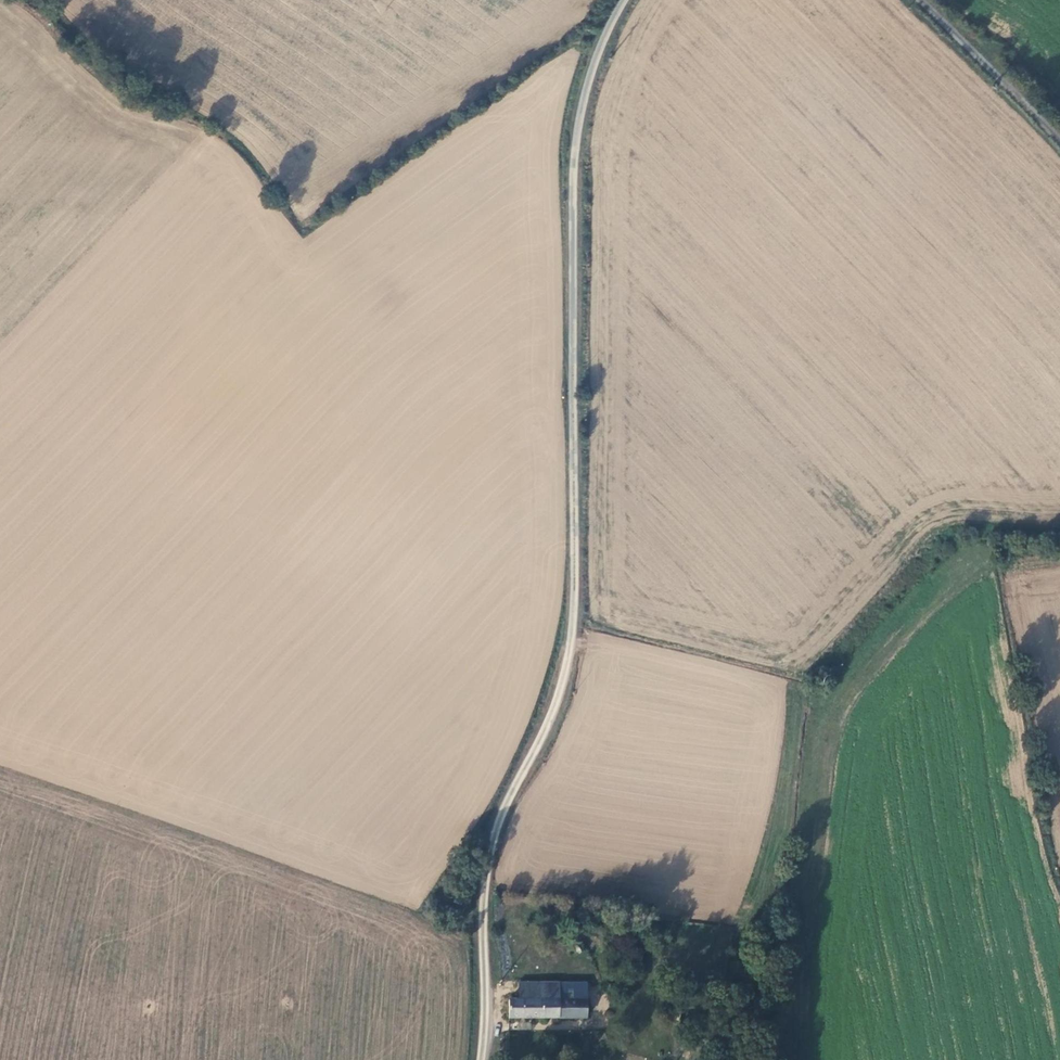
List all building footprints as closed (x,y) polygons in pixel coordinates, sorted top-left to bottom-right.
[(586,947),(585,945),(583,944),(582,943),(580,944),(578,945),(577,946),(576,948),(577,950),(578,952),(580,953),(582,953),(584,952),(585,951),(586,950),(586,947)] [(522,1000),(512,1000),(511,1018),(586,1020),(589,1020),(589,1001),(561,1001),(561,983),(522,983),(522,1000)] [(589,1001),(589,983),(561,983),(561,1001),(589,1001)]
